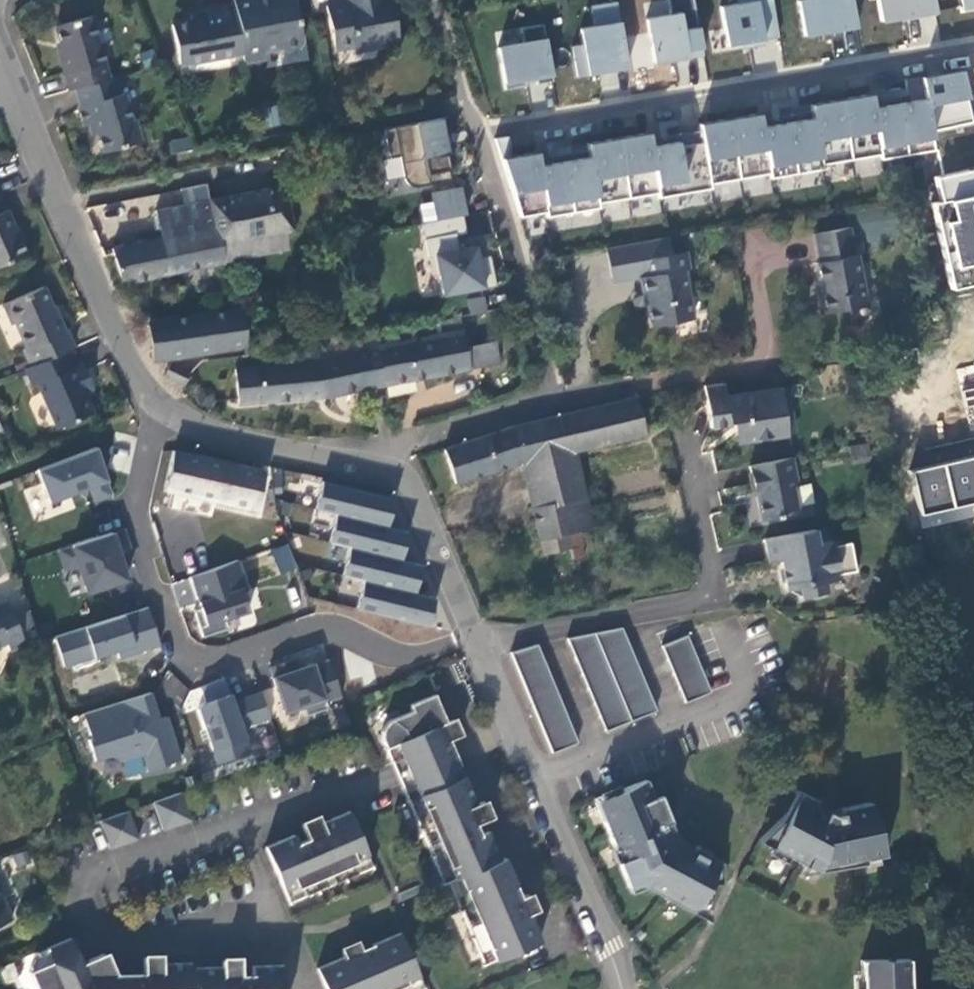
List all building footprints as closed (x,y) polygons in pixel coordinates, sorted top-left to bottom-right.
[(231,2),(241,52),(243,62),(264,58),(262,50),(279,46),(280,49),(284,52),(296,49),(299,43),(291,0),(230,0),(231,2)] [(352,43),(374,39),(380,44),(395,40),(387,0),(345,0),(348,12),(333,2),(323,4),(331,40),(350,36),(352,43)] [(345,0),(332,0),(333,2),(348,12),(345,0)] [(646,19),(654,63),(704,55),(694,0),(669,0),(671,15),(646,19)] [(729,50),(781,41),(774,0),(754,0),(719,6),(729,50)] [(804,37),(858,28),(853,0),(800,0),(797,0),(804,37)] [(880,23),(936,13),(934,0),(877,0),(880,23)] [(960,13),(973,10),(973,0),(958,0),(960,13)] [(201,12),(190,14),(207,58),(211,57),(216,51),(222,55),(241,52),(231,2),(201,8),(201,12)] [(628,70),(617,3),(591,7),(594,27),(581,28),(584,46),(573,47),(578,78),(628,70)] [(207,58),(190,14),(187,14),(188,20),(169,24),(177,64),(207,58)] [(57,57),(67,91),(73,89),(107,80),(89,18),(54,28),(62,56),(57,57)] [(522,44),(496,48),(503,91),(554,82),(544,24),(519,28),(522,44)] [(332,47),(352,43),(350,36),(331,40),(332,47)] [(949,291),(973,285),(973,115),(963,69),(905,79),(907,90),(504,159),(522,218),(923,155),(949,291)] [(119,94),(114,77),(107,80),(73,89),(78,107),(75,108),(81,129),(85,128),(92,126),(95,135),(100,154),(139,143),(133,119),(129,120),(122,94),(119,94)] [(441,116),(379,127),(385,156),(395,155),(400,178),(403,183),(407,185),(407,184),(408,185),(413,185),(446,179),(443,161),(446,160),(444,150),(442,142),(439,143),(437,131),(443,130),(441,116)] [(87,137),(95,135),(92,126),(85,128),(87,137)] [(280,187),(256,192),(152,213),(158,240),(108,250),(116,284),(219,263),(216,248),(289,232),(280,187)] [(461,215),(456,188),(427,194),(433,220),(457,215),(461,215)] [(0,204),(0,267),(26,256),(7,211),(4,213),(0,204)] [(460,233),(457,215),(433,220),(418,223),(424,256),(427,256),(431,275),(434,274),(438,293),(490,284),(487,269),(484,257),(473,259),(471,247),(453,250),(450,235),(460,233)] [(855,256),(850,227),(814,234),(819,263),(817,263),(822,294),(817,294),(820,315),(867,306),(857,255),(855,256)] [(641,263),(674,257),(671,239),(608,250),(614,285),(641,280),(644,280),(641,263)] [(691,271),(688,254),(674,257),(641,263),(644,280),(641,280),(645,298),(647,298),(652,329),(693,322),(685,272),(691,271)] [(0,307),(0,310),(7,326),(11,324),(22,350),(17,351),(25,370),(71,350),(74,348),(67,332),(65,333),(59,317),(57,318),(56,317),(44,288),(0,307)] [(484,296),(467,299),(470,314),(487,312),(484,296)] [(237,309),(145,325),(151,362),(242,347),(237,309)] [(460,319),(372,335),(374,348),(381,384),(468,368),(498,362),(494,340),(465,346),(460,319)] [(469,344),(492,340),(489,323),(466,326),(469,344)] [(323,395),(381,384),(374,348),(325,357),(279,365),(232,370),(236,404),(323,395)] [(25,370),(22,371),(29,387),(34,385),(54,431),(93,414),(84,394),(80,384),(89,380),(82,364),(78,366),(71,350),(25,370)] [(166,363),(161,377),(180,385),(186,371),(166,363)] [(80,384),(84,394),(93,390),(89,380),(80,384)] [(785,390),(725,401),(723,386),(703,387),(711,431),(731,428),(730,422),(745,420),(746,428),(741,429),(743,441),(772,435),(772,438),(793,434),(785,390)] [(635,399),(506,427),(444,448),(454,482),(521,463),(539,538),(563,533),(589,527),(572,451),(642,435),(635,399)] [(37,470),(54,512),(114,488),(97,446),(37,470)] [(256,511),(264,474),(173,453),(165,490),(256,511)] [(909,470),(922,515),(973,504),(973,455),(909,470)] [(791,470),(789,460),(750,467),(759,522),(778,519),(782,513),(795,511),(793,489),(797,484),(794,469),(791,470)] [(391,529),(398,498),(323,481),(317,508),(338,513),(331,543),(350,547),(344,575),(365,579),(358,609),(432,626),(439,598),(419,593),(425,567),(403,562),(410,534),(391,529)] [(57,549),(64,573),(79,569),(87,596),(132,582),(117,531),(57,549)] [(812,531),(762,540),(766,560),(778,558),(783,588),(796,585),(798,598),(824,593),(822,583),(838,580),(837,576),(854,572),(849,544),(832,547),(831,542),(815,545),(812,531)] [(563,533),(539,538),(546,569),(570,563),(563,533)] [(288,544),(271,549),(279,573),(296,568),(288,544)] [(239,561),(171,582),(179,609),(192,605),(202,637),(257,620),(239,561)] [(2,636),(6,645),(22,638),(3,594),(0,596),(0,637),(2,636)] [(63,670),(160,648),(151,609),(54,632),(63,670)] [(655,711),(621,627),(566,637),(604,731),(655,711)] [(686,636),(660,645),(683,703),(709,693),(686,636)] [(535,644),(509,651),(551,753),(575,743),(535,644)] [(341,701),(329,658),(273,675),(286,717),(341,701)] [(204,685),(207,700),(227,696),(224,681),(204,685)] [(266,692),(240,694),(243,727),(269,724),(266,692)] [(181,764),(170,714),(160,716),(155,694),(84,710),(100,782),(181,764)] [(384,749),(391,764),(437,745),(431,731),(447,724),(434,694),(409,705),(412,711),(394,719),(389,720),(385,724),(383,727),(381,731),(381,737),(382,743),(384,749)] [(235,695),(199,705),(216,765),(252,755),(235,695)] [(437,745),(391,764),(402,788),(454,765),(445,741),(437,745)] [(454,765),(402,788),(404,794),(443,884),(448,882),(483,965),(540,941),(528,914),(527,911),(511,917),(506,907),(512,904),(511,901),(506,890),(516,886),(504,857),(499,859),(487,831),(478,835),(473,824),(472,821),(466,823),(461,813),(477,806),(476,803),(459,763),(454,765)] [(611,848),(617,856),(625,865),(630,871),(636,878),(645,886),(649,890),(660,898),(665,900),(672,904),(683,910),(691,913),(695,907),(707,907),(708,883),(721,884),(722,865),(673,839),(664,814),(660,810),(655,809),(643,780),(617,790),(616,790),(617,793),(593,803),(611,848)] [(616,790),(617,790),(616,788),(591,798),(593,803),(617,793),(616,790)] [(181,793),(153,803),(162,831),(190,822),(181,793)] [(181,793),(153,802),(153,803),(181,793)] [(787,812),(754,841),(815,872),(851,865),(851,862),(883,855),(869,802),(838,808),(839,813),(832,815),(796,795),(787,812)] [(477,806),(461,813),(466,823),(472,821),(473,824),(489,817),(481,801),(476,803),(477,806)] [(128,811),(100,821),(128,812),(128,811)] [(293,835),(264,847),(289,903),(372,868),(348,811),(318,824),(324,840),(313,844),(311,838),(308,839),(297,844),(293,835)] [(138,839),(128,812),(100,821),(110,849),(138,839)] [(318,824),(315,818),(301,824),(308,839),(311,838),(313,844),(324,840),(318,824)] [(12,920),(2,896),(0,895),(0,925),(12,920)] [(527,895),(511,901),(512,904),(506,907),(511,917),(527,911),(528,914),(534,911),(527,895)] [(316,968),(325,988),(423,988),(399,933),(370,945),(374,955),(362,960),(364,966),(353,971),(347,955),(316,968)] [(42,950),(48,964),(75,949),(70,937),(42,950)] [(282,965),(251,966),(251,976),(240,976),(236,977),(237,984),(225,984),(224,967),(221,967),(191,967),(191,963),(162,964),(158,964),(159,980),(147,981),(147,974),(144,974),(116,975),(116,981),(97,982),(95,977),(110,970),(109,968),(92,975),(93,977),(88,979),(81,963),(75,949),(48,964),(30,972),(29,972),(36,988),(283,988),(282,965)] [(35,953),(36,955),(33,957),(31,959),(29,963),(29,969),(30,972),(48,964),(42,950),(35,953)] [(103,954),(81,963),(88,979),(93,977),(92,975),(109,968),(103,954)] [(862,985),(857,985),(857,988),(909,988),(908,954),(861,955),(862,985)] [(144,974),(147,974),(147,981),(159,980),(158,964),(162,964),(161,957),(143,957),(144,974)] [(239,960),(221,960),(221,967),(224,967),(225,984),(237,984),(236,977),(240,976),(239,960)]
